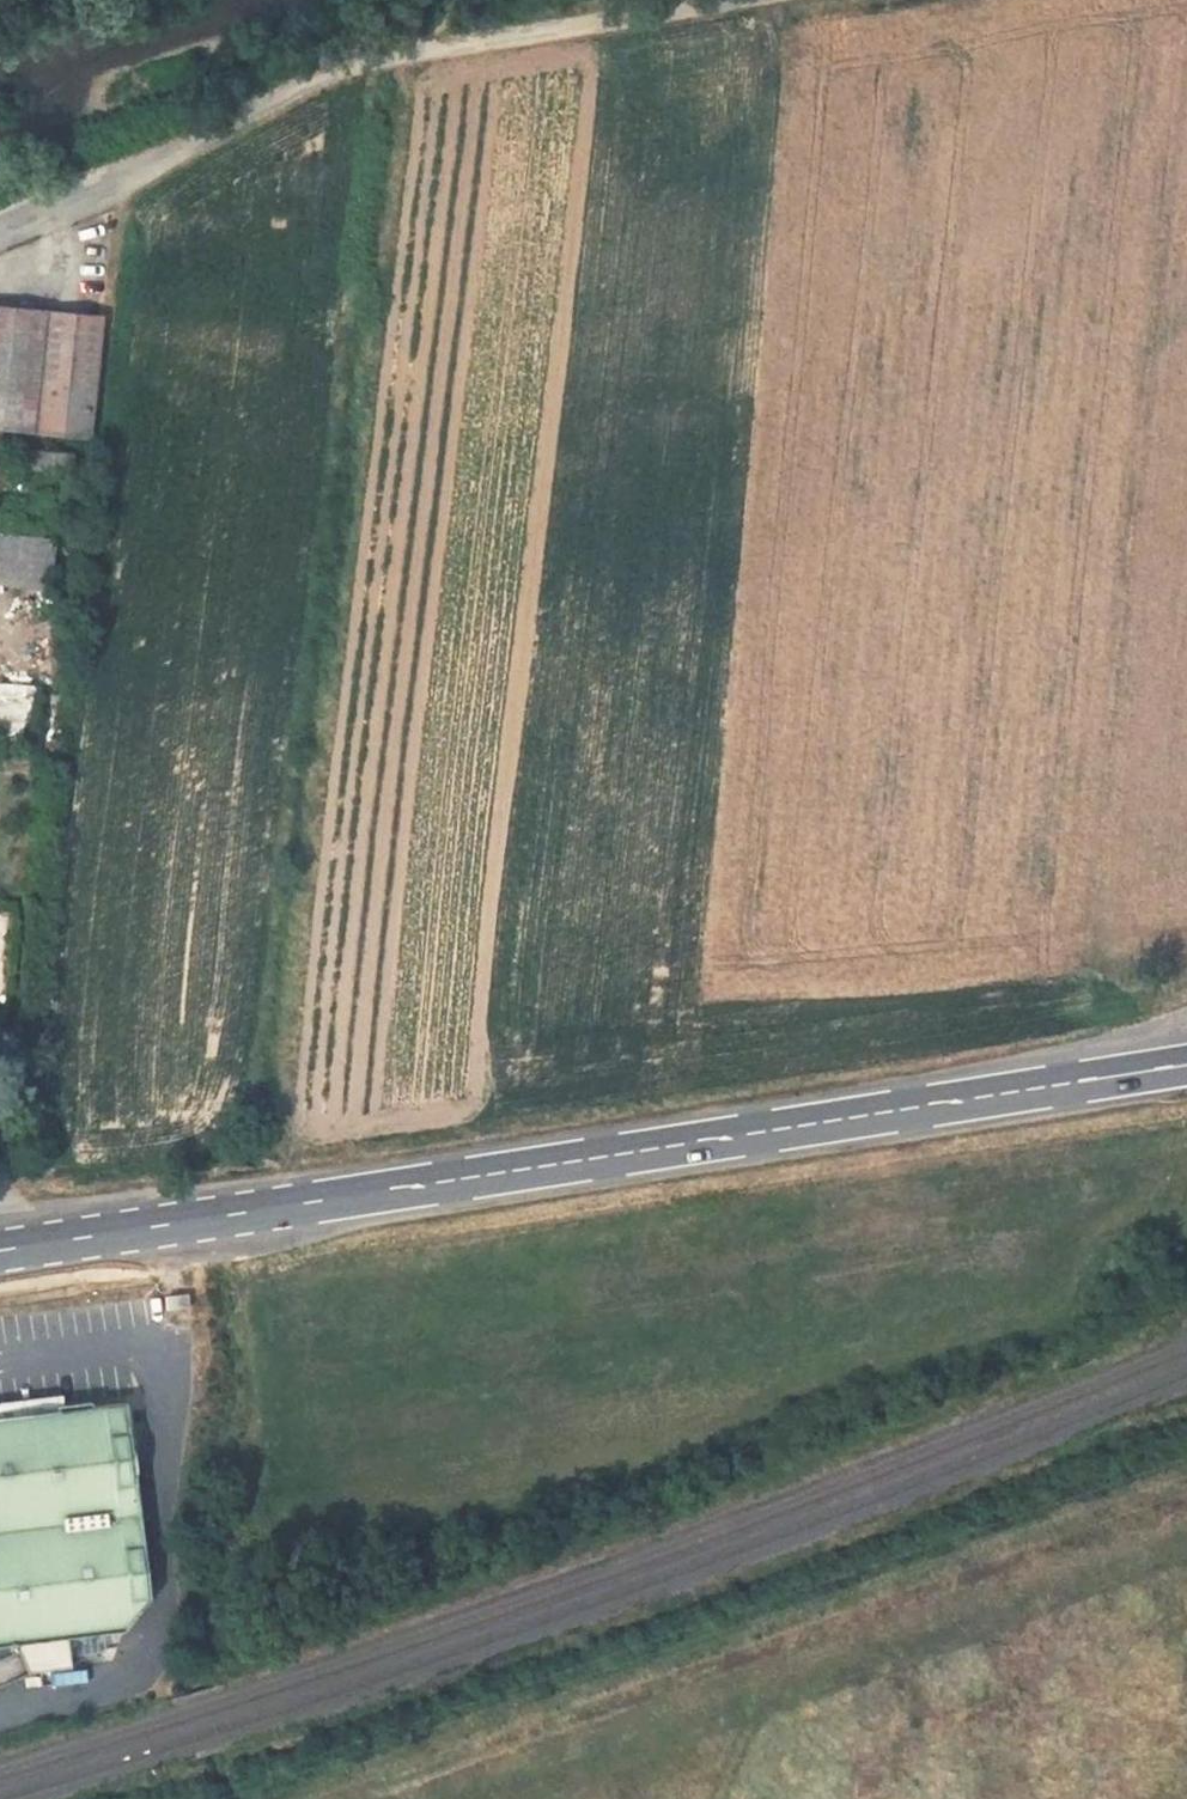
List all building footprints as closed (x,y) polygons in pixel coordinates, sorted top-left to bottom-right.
[(103,318),(0,307),(0,426),(91,435),(103,318)] [(50,584),(51,531),(0,531),(0,584),(50,584)] [(15,1047),(0,1045),(0,1065),(12,1066),(15,1047)] [(0,1403),(0,1418),(59,1411),(59,1408),(66,1407),(64,1396),(0,1403)] [(17,1646),(26,1646),(37,1674),(73,1670),(69,1641),(124,1633),(151,1600),(128,1402),(92,1406),(92,1404),(66,1407),(59,1408),(59,1411),(0,1418),(0,1648),(17,1646)] [(17,1646),(29,1676),(37,1674),(26,1646),(17,1646)]
